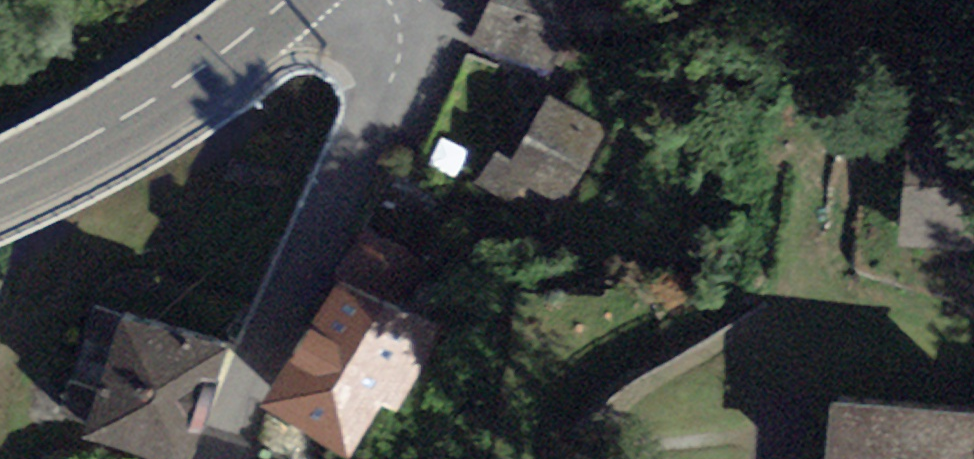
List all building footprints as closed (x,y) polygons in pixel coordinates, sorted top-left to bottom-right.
[(606,130),(549,95),(509,158),(503,169),(528,185),(559,205),(606,130)] [(513,208),(528,185),(503,169),(509,158),(496,150),(475,184),(513,208)] [(331,287),(262,407),(349,457),(418,337),(331,287)] [(81,438),(144,458),(190,458),(227,347),(123,312),(81,438)] [(834,405),(829,458),(973,458),(973,417),(834,405)]
